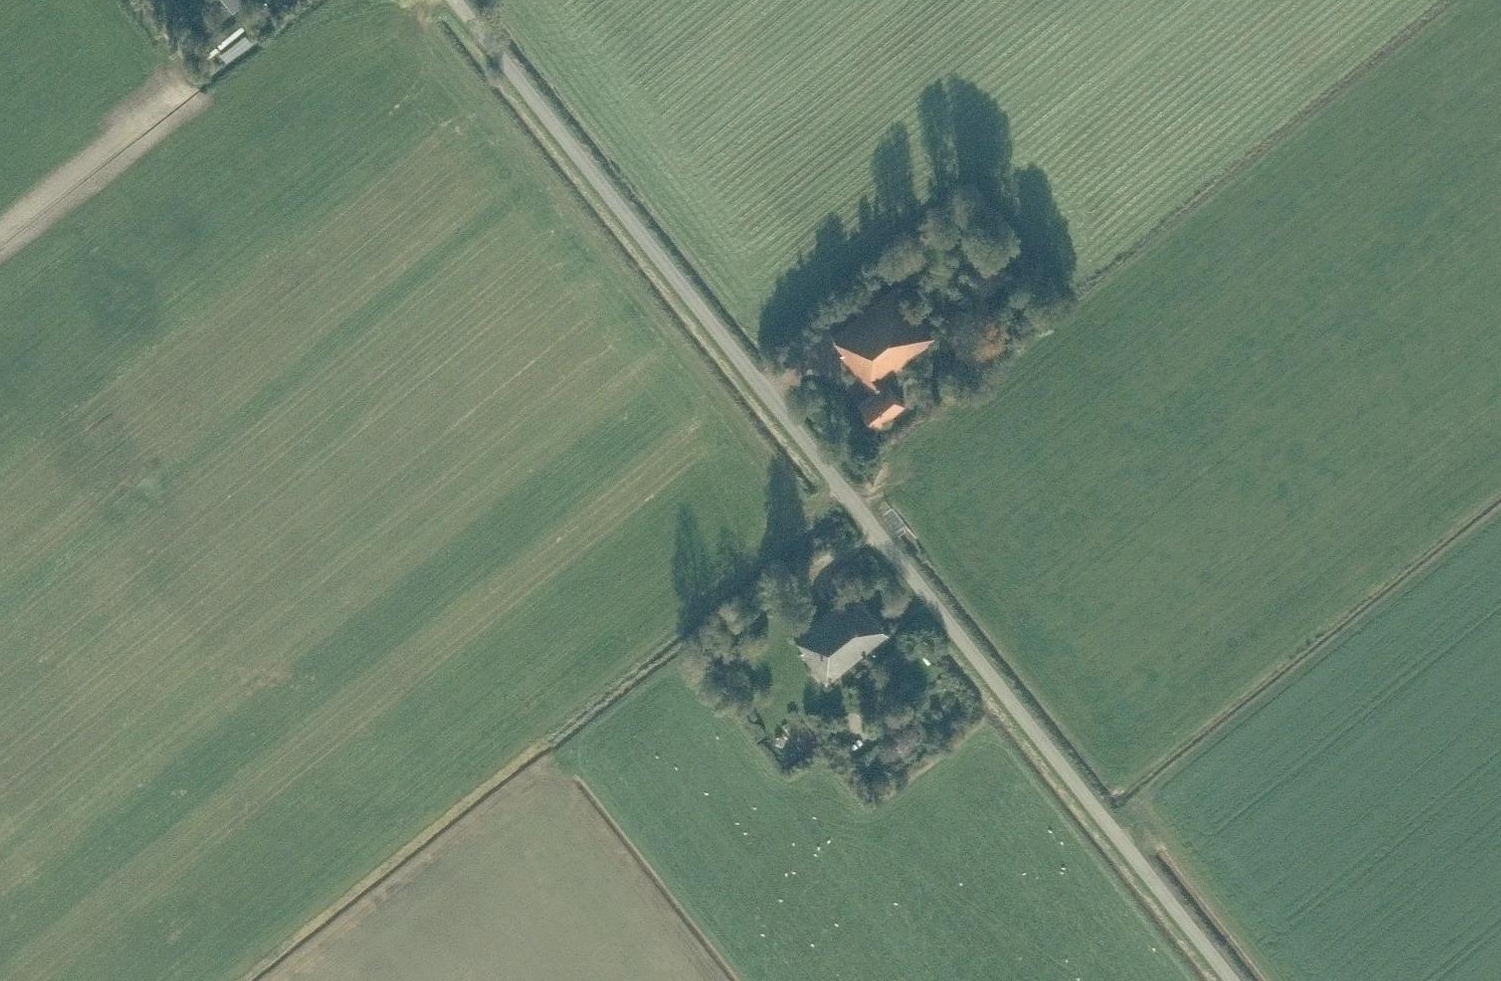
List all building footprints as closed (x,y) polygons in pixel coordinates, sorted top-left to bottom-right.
[(232,9),(243,0),(225,0),(232,9)] [(878,424),(905,402),(888,381),(893,377),(897,383),(915,369),(911,364),(906,367),(902,362),(935,335),(895,285),(833,334),(845,350),(842,352),(874,391),(860,402),(868,413),(865,415),(872,424),(875,421),(878,424)]
